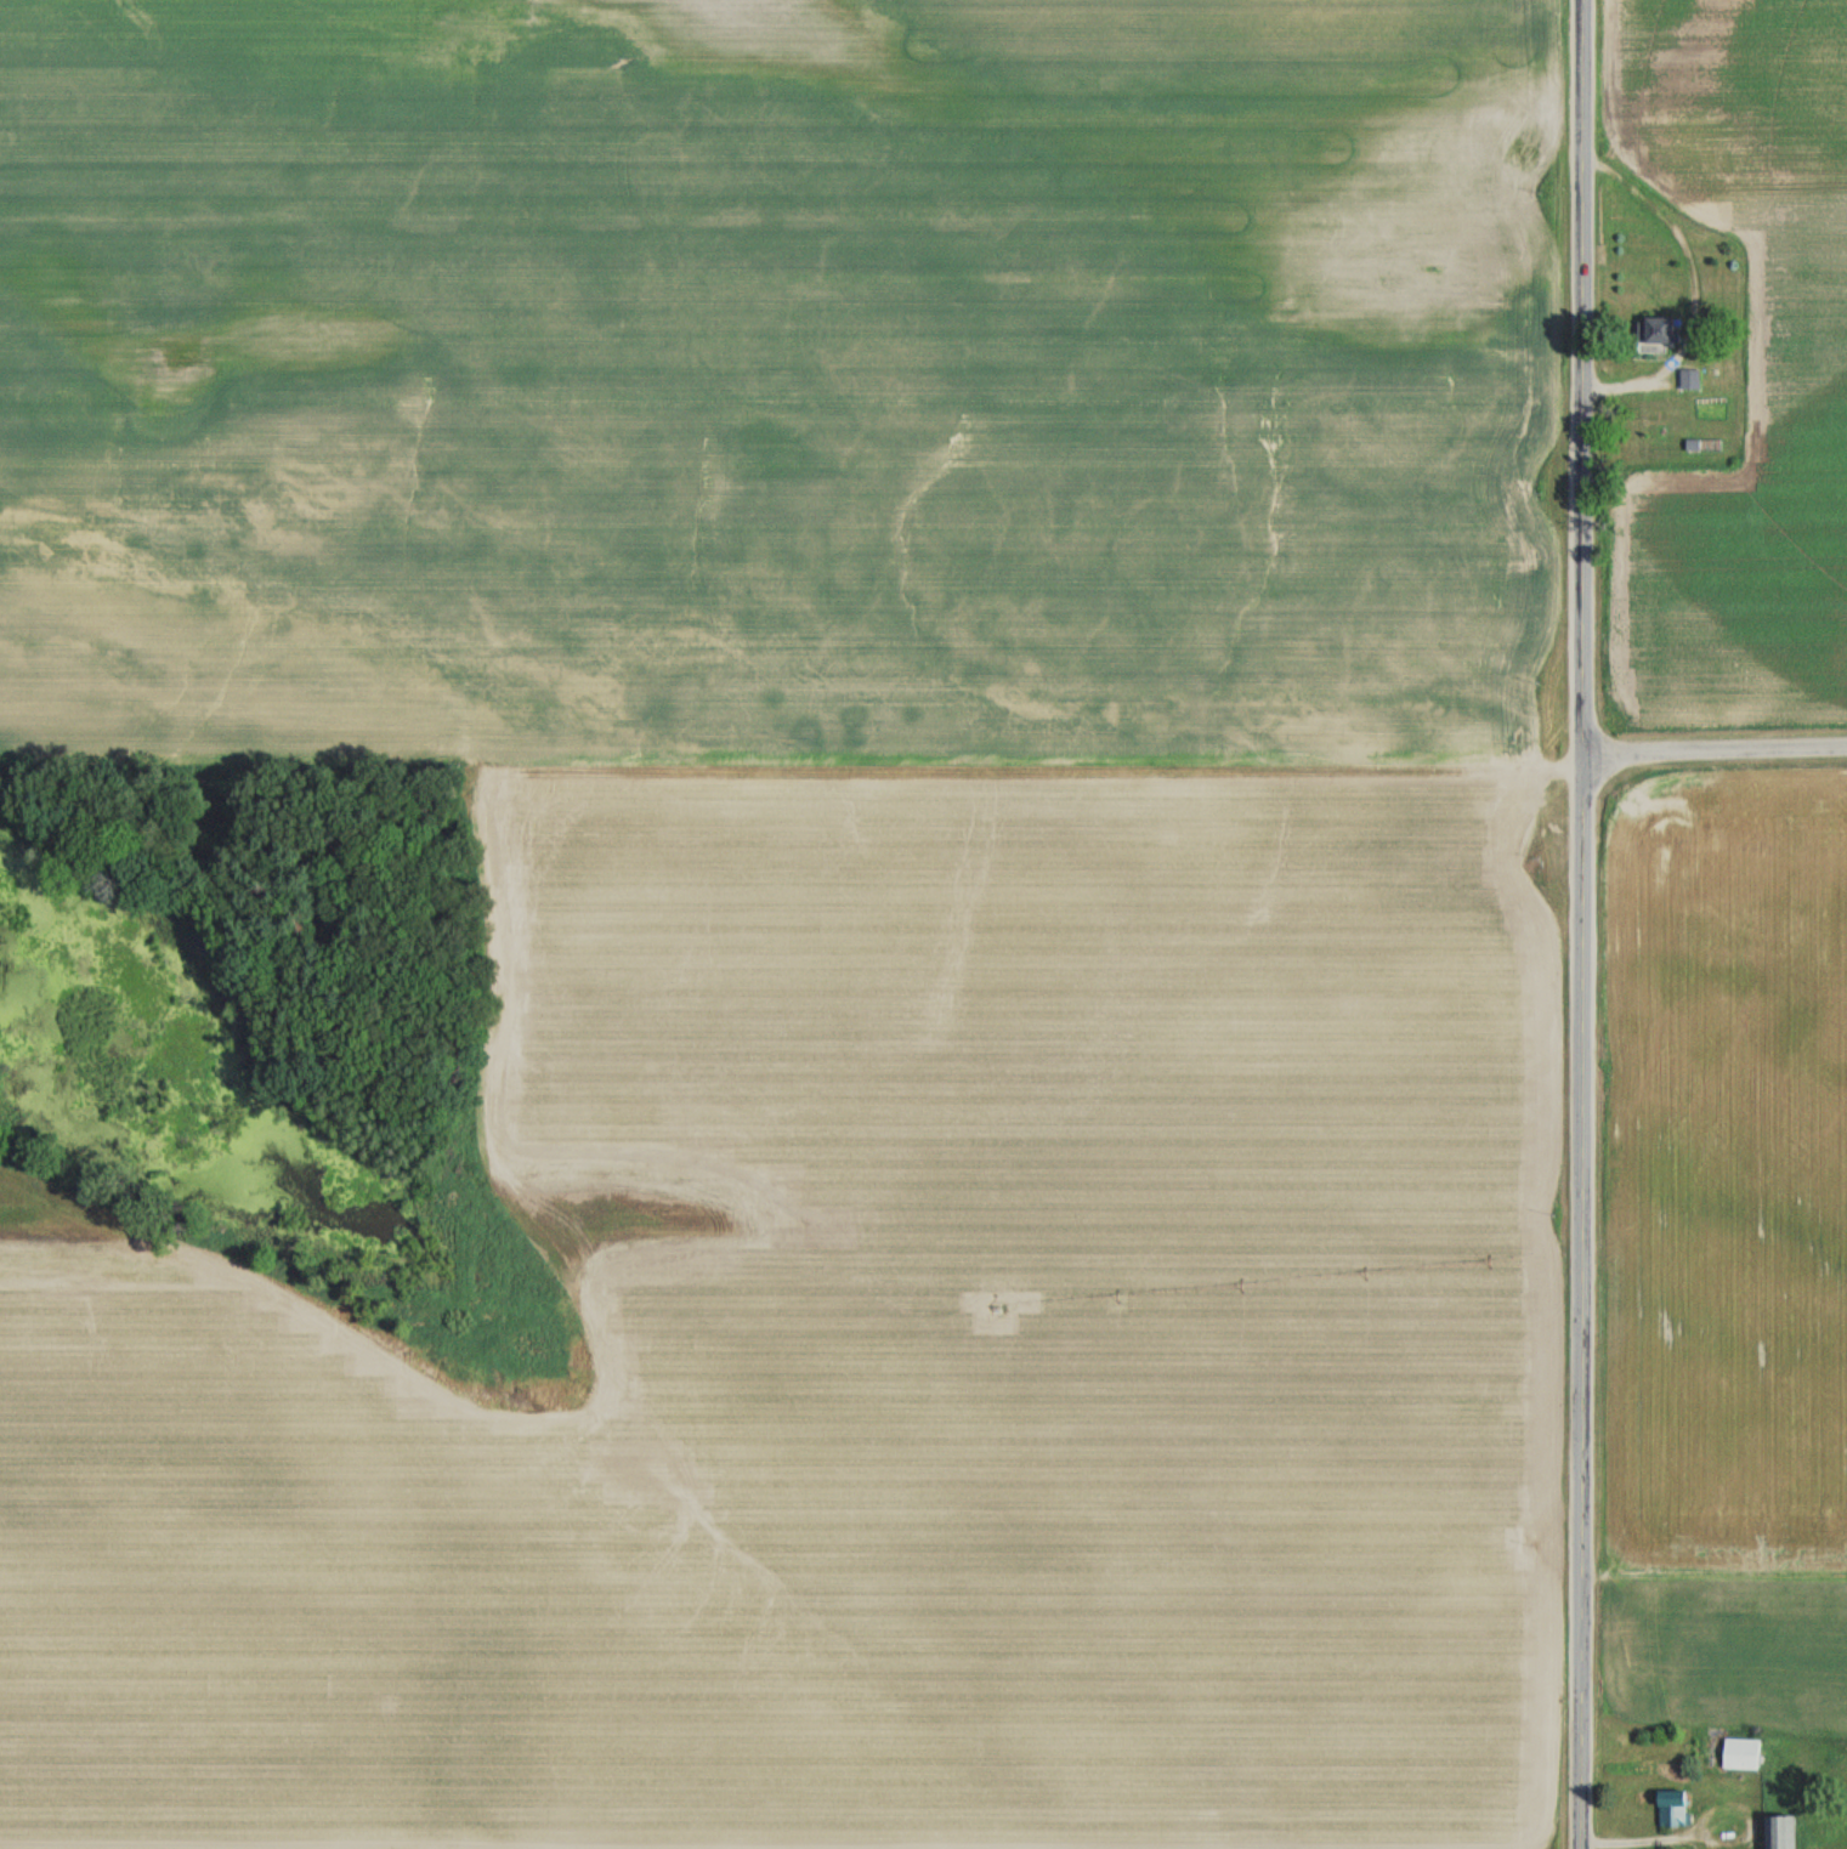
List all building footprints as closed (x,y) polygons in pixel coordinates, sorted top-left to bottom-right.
[(1670,316),(1640,316),(1640,342),(1670,342),(1670,316)] [(1679,388),(1697,388),(1697,371),(1679,371),(1679,388)] [(1721,1770),(1759,1770),(1759,1739),(1722,1739),(1721,1770)] [(1685,1827),(1685,1792),(1656,1792),(1656,1827),(1685,1827)] [(1793,1817),(1762,1817),(1763,1848),(1793,1848),(1793,1817)]
